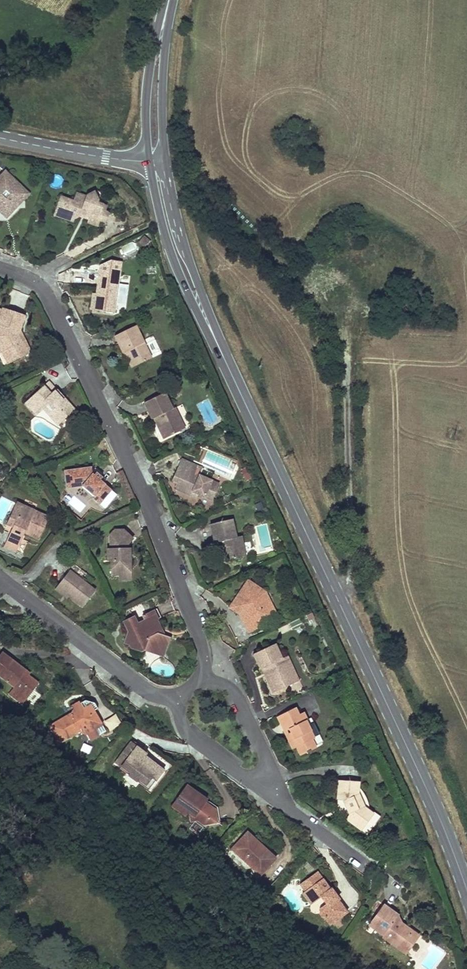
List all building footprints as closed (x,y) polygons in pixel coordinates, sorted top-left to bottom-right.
[(16,201),(18,205),(29,190),(2,170),(0,172),(17,184),(17,187),(21,187),(24,190),(16,201)] [(0,172),(0,173),(0,211),(6,215),(11,215),(18,205),(16,201),(24,190),(21,187),(17,187),(17,184),(0,172)] [(105,194),(103,198),(106,205),(105,209),(112,212),(117,199),(105,194)] [(77,224),(79,220),(71,217),(69,214),(71,209),(67,207),(69,202),(73,203),(74,199),(65,195),(57,217),(77,224)] [(88,199),(86,203),(74,199),(73,203),(69,202),(67,207),(71,209),(69,214),(71,217),(79,220),(84,219),(86,214),(93,217),(91,222),(94,223),(92,228),(103,232),(104,227),(111,229),(114,220),(112,219),(115,213),(112,212),(105,209),(106,205),(103,198),(88,199)] [(93,300),(92,316),(113,318),(118,267),(108,266),(96,272),(93,300)] [(0,307),(0,352),(4,350),(9,362),(28,352),(24,343),(20,345),(16,337),(18,331),(23,316),(0,307)] [(20,345),(24,343),(18,331),(16,337),(20,345)] [(134,371),(150,363),(136,331),(114,341),(122,359),(123,359),(127,357),(134,371)] [(9,362),(4,350),(0,352),(0,357),(3,364),(9,362)] [(129,373),(134,371),(127,357),(123,359),(129,373)] [(61,428),(75,415),(61,399),(58,401),(51,393),(53,391),(45,382),(22,404),(34,417),(40,410),(45,406),(50,411),(53,419),(61,428)] [(61,399),(53,391),(51,393),(58,401),(61,399)] [(169,412),(162,394),(142,404),(149,422),(152,420),(155,419),(158,425),(155,426),(161,441),(179,434),(175,426),(178,424),(172,410),(169,412)] [(50,411),(45,406),(40,410),(58,431),(61,428),(53,419),(50,411)] [(193,466),(174,458),(171,466),(178,468),(172,483),(170,488),(186,494),(187,490),(194,492),(207,497),(213,481),(190,472),(193,466)] [(178,468),(171,466),(165,480),(172,483),(178,468)] [(86,473),(68,475),(68,485),(76,485),(77,488),(83,487),(96,498),(94,500),(101,507),(113,493),(101,481),(102,478),(96,472),(98,470),(95,467),(85,468),(86,473)] [(15,502),(6,524),(13,527),(14,523),(25,528),(24,532),(39,538),(49,517),(15,502)] [(235,537),(231,520),(209,526),(213,543),(218,541),(224,540),(226,549),(228,558),(245,554),(241,536),(235,537)] [(14,523),(13,527),(24,532),(25,528),(14,523)] [(111,579),(133,579),(132,529),(107,530),(107,563),(111,563),(111,579)] [(21,539),(10,534),(5,546),(15,551),(21,539)] [(95,587),(70,569),(58,586),(70,595),(82,604),(95,587)] [(267,594),(251,583),(231,610),(240,617),(243,612),(247,615),(249,620),(244,623),(251,636),(271,626),(265,613),(274,609),(267,594)] [(55,589),(68,598),(70,595),(58,586),(55,589)] [(265,613),(271,626),(280,622),(274,609),(265,613)] [(136,615),(124,621),(130,632),(126,642),(132,644),(134,649),(140,647),(149,651),(150,647),(164,652),(168,638),(167,638),(162,636),(158,627),(160,621),(163,620),(159,610),(144,617),(146,623),(140,626),(136,615)] [(243,612),(240,617),(241,618),(244,623),(249,620),(247,615),(243,612)] [(167,638),(160,621),(158,627),(162,636),(167,638)] [(173,640),(168,638),(164,652),(150,647),(149,651),(167,658),(173,640)] [(272,649),(252,659),(258,672),(259,671),(264,669),(275,694),(290,687),(278,662),(272,649)] [(7,654),(6,657),(0,652),(0,673),(8,680),(24,691),(34,678),(24,671),(21,669),(23,666),(7,654)] [(278,662),(290,687),(296,685),(284,660),(278,662)] [(271,697),(275,694),(264,669),(259,671),(271,697)] [(18,699),(24,691),(8,680),(2,688),(18,699)] [(85,727),(95,720),(86,707),(91,704),(87,696),(82,695),(75,699),(73,696),(65,702),(70,708),(65,711),(64,709),(47,722),(46,727),(53,736),(58,737),(72,727),(78,729),(75,723),(80,720),(82,722),(85,727)] [(110,731),(122,723),(116,712),(103,720),(110,731)] [(297,713),(289,716),(292,722),(300,718),(297,713)] [(289,716),(280,720),(289,737),(292,735),(294,741),(291,742),(294,750),(297,748),(300,753),(305,751),(306,753),(311,751),(309,749),(315,746),(312,739),(315,738),(308,723),(311,722),(308,714),(300,718),(292,722),(289,716)] [(81,730),(85,727),(82,722),(80,720),(75,723),(78,729),(81,730)] [(321,743),(311,722),(308,723),(315,738),(312,739),(315,746),(321,743)] [(130,776),(132,774),(141,781),(156,761),(148,755),(146,757),(126,742),(119,752),(122,755),(117,762),(124,768),(123,770),(130,776)] [(141,781),(147,785),(162,765),(156,761),(141,781)] [(181,779),(178,782),(191,792),(186,798),(192,803),(197,796),(199,793),(181,779)] [(342,781),(339,801),(345,802),(349,815),(346,820),(361,832),(372,817),(364,810),(359,793),(360,783),(342,781)] [(191,792),(178,782),(165,799),(178,810),(181,806),(186,810),(186,816),(191,816),(199,822),(212,818),(207,804),(197,796),(192,803),(186,798),(191,792)] [(275,853),(244,830),(231,848),(261,871),(275,853)] [(305,890),(312,903),(324,896),(328,903),(322,907),(320,912),(326,923),(343,913),(335,899),(334,898),(328,889),(329,888),(318,870),(308,875),(313,884),(305,890)] [(308,875),(299,880),(305,890),(313,884),(308,875)] [(289,900),(279,892),(272,900),(282,908),(289,900)] [(381,941),(379,942),(387,949),(390,945),(400,953),(408,950),(405,937),(398,932),(397,933),(390,927),(394,922),(379,911),(365,929),(381,941)] [(402,960),(414,944),(405,937),(408,950),(400,953),(390,945),(387,949),(402,960)]
